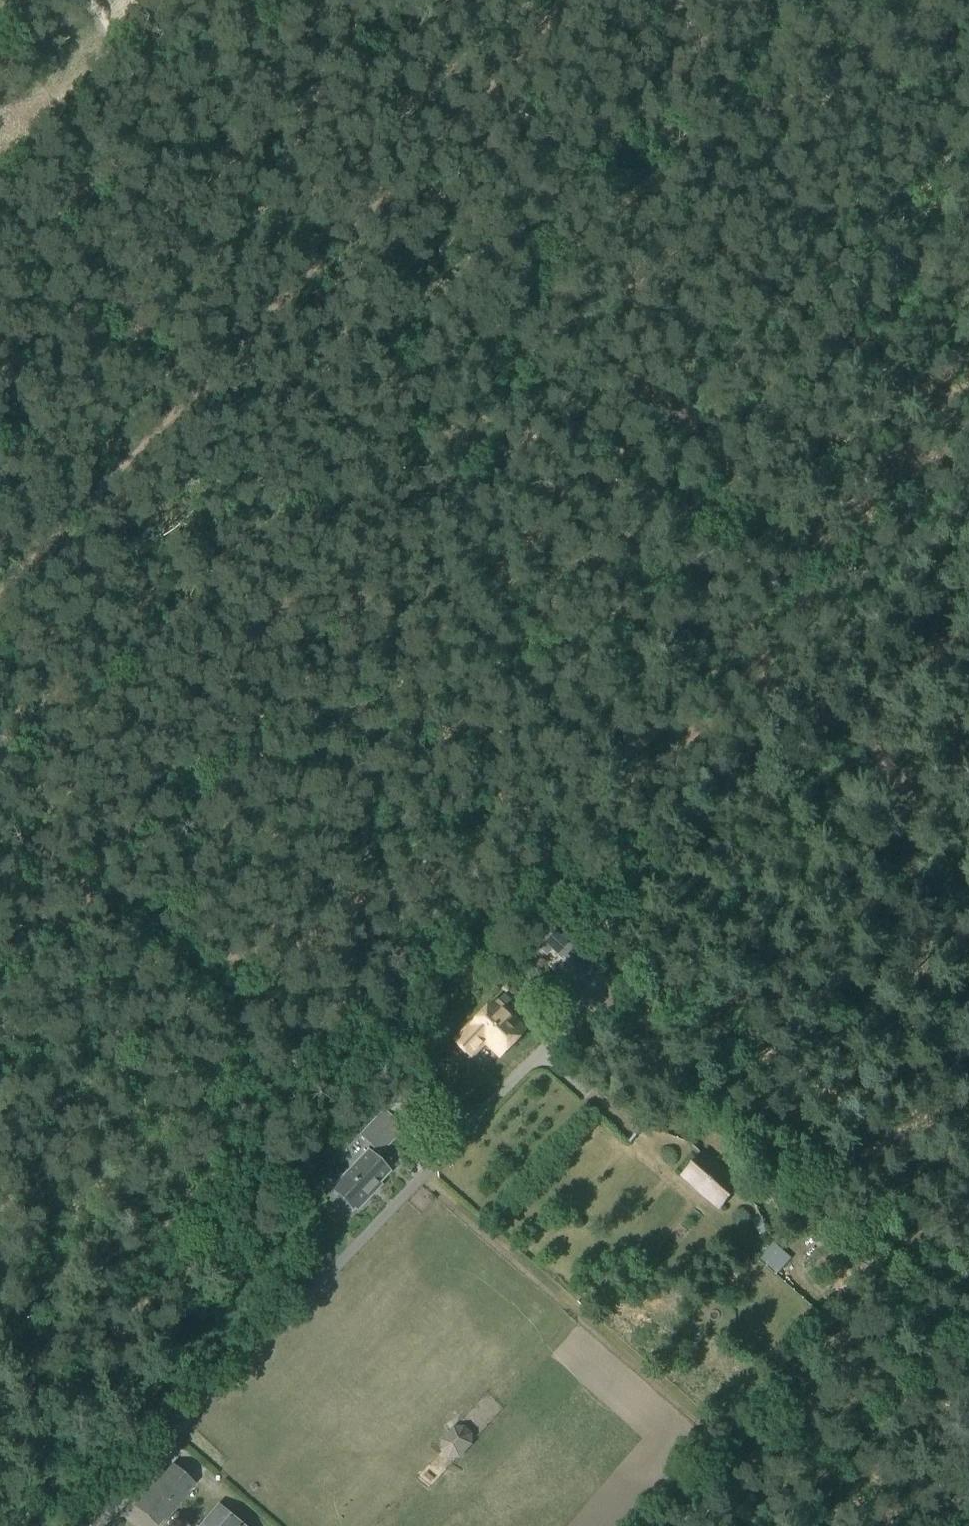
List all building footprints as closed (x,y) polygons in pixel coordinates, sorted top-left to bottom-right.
[(589,967),(577,956),(569,964),(566,961),(555,972),(577,993),(588,982),(581,976),(589,967)] [(518,1010),(504,997),(497,1004),(496,1003),(474,1027),(472,1026),(458,1041),(473,1055),(472,1053),(485,1040),(499,1053),(523,1029),(511,1017),(518,1010)] [(352,1169),(332,1190),(352,1209),(355,1206),(357,1208),(367,1198),(365,1196),(388,1172),(374,1158),(378,1153),(401,1129),(384,1112),(361,1136),(367,1142),(347,1164),(352,1169)] [(719,1206),(737,1185),(705,1156),(686,1177),(719,1206)] [(795,1367),(793,1377),(813,1380),(815,1371),(795,1367)] [(458,1457),(470,1445),(470,1436),(463,1430),(454,1430),(443,1442),(443,1451),(449,1457),(458,1457)] [(158,1524),(192,1486),(171,1468),(137,1507),(158,1524)] [(218,1508),(203,1525),(238,1525),(218,1508)]
